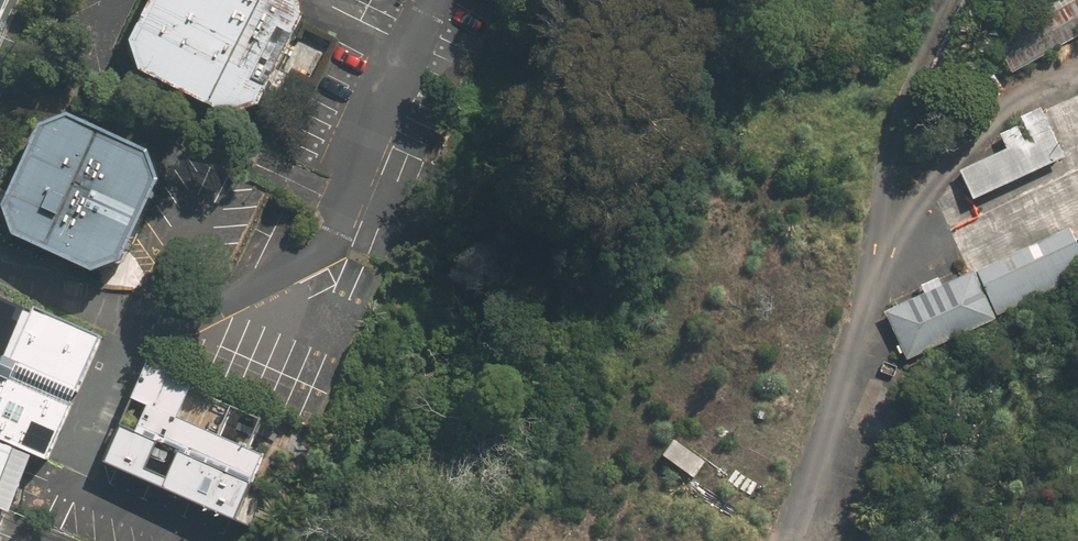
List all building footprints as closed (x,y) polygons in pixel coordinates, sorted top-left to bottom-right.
[(130,43),(142,74),(232,115),(261,104),(303,22),(297,3),(296,0),(153,0),(130,43)] [(1011,75),(1077,38),(1077,0),(995,47),(1011,75)] [(959,170),(973,202),(1065,161),(1042,112),(1021,121),(1028,139),(1023,141),(1019,130),(1000,139),(1004,150),(959,170)] [(13,237),(94,274),(122,265),(162,183),(153,152),(74,119),(39,133),(6,199),(2,207),(13,237)] [(1071,229),(978,271),(999,317),(1077,282),(1077,245),(1071,229)] [(906,359),(999,317),(978,271),(978,270),(885,312),(906,359)] [(78,396),(101,340),(0,297),(0,364),(78,396)] [(30,453),(50,461),(78,396),(0,364),(0,440),(30,453)] [(269,419),(150,366),(124,425),(253,482),(264,458),(253,453),(269,419)] [(253,482),(124,425),(107,463),(237,519),(253,482)] [(0,440),(0,514),(4,516),(5,509),(30,453),(0,440)]
